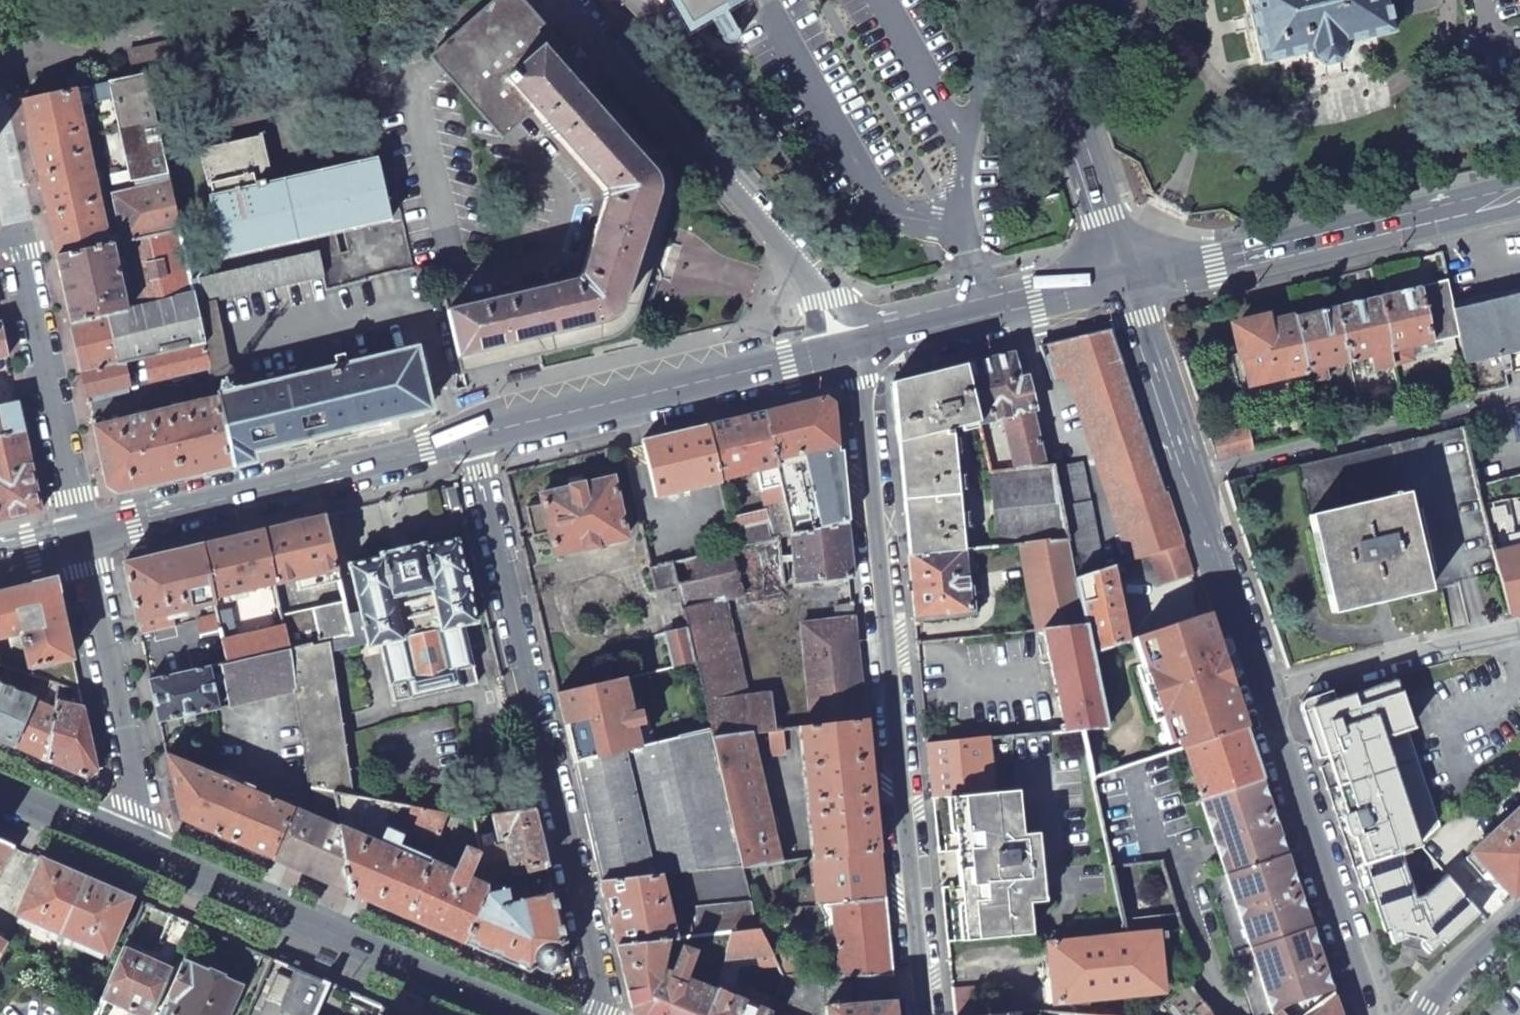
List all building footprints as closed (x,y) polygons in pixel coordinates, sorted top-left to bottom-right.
[(553,37),(530,11),(520,0),(494,0),(430,57),(452,81),(501,138),(517,124),(532,111),(504,79),(553,37)] [(692,29),(739,0),(674,0),(692,29)] [(1339,62),(1346,52),(1344,44),(1377,36),(1392,32),(1385,4),(1384,0),(1246,0),(1250,16),(1252,22),(1262,64),(1280,60),(1310,52),(1312,60),(1323,66),(1331,64),(1339,62)] [(580,164),(628,122),(553,37),(504,79),(532,111),(580,164)] [(165,42),(124,51),(129,67),(169,58),(165,42)] [(143,74),(21,100),(56,255),(178,228),(143,74)] [(663,162),(628,122),(580,164),(602,189),(604,201),(581,273),(573,281),(540,289),(554,351),(600,340),(613,336),(620,333),(626,327),(633,317),(653,257),(671,199),(674,191),(673,183),(671,173),(663,162)] [(391,218),(377,160),(264,185),(264,181),(255,184),(253,175),(270,172),(262,138),(202,151),(208,186),(212,186),(214,198),(209,199),(224,258),(391,218)] [(178,228),(56,255),(70,323),(194,295),(190,279),(178,228)] [(317,251),(190,279),(194,295),(197,305),(323,277),(317,251)] [(434,267),(418,270),(420,283),(437,279),(434,267)] [(1377,297),(1394,365),(1415,360),(1412,346),(1459,335),(1453,306),(1447,280),(1377,297)] [(554,351),(540,289),(449,310),(463,373),(554,351)] [(1459,335),(1474,396),(1509,388),(1506,375),(1513,373),(1507,351),(1519,347),(1519,290),(1453,306),(1459,335)] [(194,295),(70,323),(82,372),(124,362),(135,359),(204,342),(197,305),(194,295)] [(1337,307),(1349,361),(1371,357),(1374,370),(1394,365),(1377,297),(1337,307)] [(1337,307),(1294,318),(1307,372),(1310,383),(1330,378),(1327,367),(1349,361),(1337,307)] [(1307,372),(1294,318),(1264,325),(1263,319),(1234,326),(1241,353),(1229,356),(1237,389),(1307,372)] [(1075,373),(1120,507),(1166,492),(1111,331),(1040,347),(1052,381),(1073,374),(1075,373)] [(204,342),(135,359),(136,366),(148,363),(152,378),(209,364),(204,342)] [(216,395),(216,396),(232,465),(252,461),(250,450),(307,438),(365,424),(403,415),(417,412),(430,408),(415,348),(346,364),(341,344),(331,347),(336,366),(216,395)] [(1012,354),(966,365),(979,424),(1004,418),(1033,412),(1035,411),(1026,378),(1019,379),(1012,354)] [(124,362),(82,372),(88,403),(131,391),(124,362)] [(909,557),(963,550),(951,430),(979,424),(966,365),(892,383),(909,557)] [(216,396),(93,425),(105,485),(117,491),(176,477),(232,465),(216,396)] [(825,398),(763,412),(790,534),(844,522),(833,404),(828,400),(825,398)] [(21,429),(15,403),(0,407),(0,435),(21,429)] [(727,522),(733,548),(777,537),(790,534),(763,412),(704,426),(716,481),(754,472),(765,513),(727,522)] [(1033,412),(1004,418),(1015,469),(1046,467),(1033,412)] [(1231,417),(1204,424),(1217,460),(1254,450),(1249,428),(1235,432),(1231,417)] [(704,426),(643,441),(655,498),(717,484),(716,481),(704,426)] [(39,510),(21,429),(0,435),(0,520),(39,510)] [(1068,538),(1076,578),(1104,568),(1080,461),(1054,469),(1068,538)] [(996,547),(1020,544),(1068,538),(1054,469),(1053,467),(1046,467),(1015,469),(989,471),(996,547)] [(583,483),(569,486),(570,489),(540,496),(542,504),(525,508),(533,537),(549,533),(554,555),(583,548),(584,551),(598,548),(597,545),(625,538),(612,479),(583,486),(583,483)] [(445,486),(435,488),(440,511),(461,505),(456,483),(445,486)] [(1309,515),(1332,613),(1440,587),(1416,490),(1309,515)] [(1120,507),(1138,558),(1151,553),(1183,543),(1166,492),(1120,507)] [(324,515),(263,529),(275,584),(336,570),(324,515)] [(844,522),(790,534),(796,584),(850,578),(844,522)] [(213,599),(220,598),(246,591),(256,588),(275,584),(263,529),(202,544),(213,599)] [(671,563),(677,588),(688,634),(695,664),(712,733),(713,738),(751,733),(767,731),(772,731),(767,695),(728,700),(725,677),(739,676),(738,665),(723,603),(783,587),(777,537),(733,548),(671,563)] [(1037,630),(1044,629),(1086,625),(1076,578),(1068,538),(1020,544),(1037,630)] [(424,544),(379,554),(379,558),(348,566),(366,647),(378,645),(391,703),(475,684),(462,626),(475,623),(456,540),(424,548),(424,544)] [(1183,543),(1151,553),(1161,581),(1192,571),(1183,543)] [(195,619),(202,667),(207,666),(218,664),(225,662),(215,612),(213,599),(202,544),(123,563),(138,634),(174,626),(172,612),(204,604),(206,616),(195,619)] [(1492,554),(1497,572),(1507,615),(1519,612),(1519,547),(1492,554)] [(909,557),(915,616),(969,610),(963,550),(909,557)] [(671,563),(651,568),(657,593),(677,588),(671,563)] [(1086,625),(1091,652),(1129,640),(1114,565),(1104,568),(1076,578),(1086,625)] [(79,691),(67,633),(57,588),(46,580),(0,591),(0,631),(20,627),(22,641),(26,640),(30,662),(27,662),(29,675),(42,679),(50,682),(79,691)] [(284,623),(290,648),(324,642),(352,637),(344,601),(282,616),(284,623)] [(837,637),(855,634),(852,605),(833,608),(835,621),(837,637)] [(230,610),(215,612),(225,662),(290,648),(284,623),(274,625),(276,630),(236,640),(230,610)] [(1134,638),(1129,640),(1091,652),(1106,726),(1081,729),(1092,776),(1167,753),(1181,747),(1185,746),(1245,727),(1206,614),(1134,638)] [(812,726),(864,720),(855,634),(837,637),(835,621),(800,625),(812,726)] [(1081,729),(1106,726),(1091,652),(1086,625),(1044,629),(1064,731),(1081,729)] [(667,639),(674,669),(695,664),(688,634),(667,639)] [(225,662),(218,664),(227,705),(295,691),(315,817),(291,808),(270,858),(350,892),(334,792),(352,795),(324,642),(290,648),(225,662)] [(207,666),(202,667),(149,678),(158,720),(213,708),(216,708),(207,666)] [(1353,836),(1362,863),(1422,845),(1441,825),(1408,727),(1413,726),(1397,677),(1335,698),(1332,690),(1313,695),(1303,698),(1301,702),(1300,705),(1303,714),(1319,709),(1321,716),(1328,714),(1332,727),(1309,735),(1317,758),(1326,755),(1345,812),(1343,813),(1342,815),(1342,817),(1342,820),(1346,831),(1347,833),(1349,835),(1351,836),(1353,836)] [(42,679),(34,697),(13,746),(47,760),(54,706),(50,705),(48,709),(40,706),(50,682),(42,679)] [(624,679),(558,693),(574,761),(639,748),(624,679)] [(0,682),(0,740),(13,746),(34,697),(0,682)] [(54,700),(54,706),(47,760),(87,778),(96,769),(82,707),(54,700)] [(1319,709),(1303,714),(1309,735),(1332,727),(1328,714),(1321,716),(1319,709)] [(877,853),(864,720),(812,726),(797,728),(811,859),(877,853)] [(1261,777),(1245,727),(1185,746),(1201,797),(1261,777)] [(780,729),(772,731),(767,731),(770,757),(783,755),(780,729)] [(639,748),(574,761),(603,881),(662,874),(743,865),(713,738),(712,733),(639,748)] [(751,733),(713,738),(743,865),(780,861),(776,842),(775,838),(751,733)] [(928,744),(933,795),(957,793),(992,790),(991,783),(987,738),(975,740),(928,744)] [(270,858),(291,808),(184,761),(165,753),(180,819),(270,858)] [(1366,903),(1374,900),(1362,863),(1354,841),(1353,836),(1351,836),(1349,835),(1347,833),(1346,831),(1342,820),(1342,817),(1342,815),(1343,813),(1345,812),(1326,755),(1317,758),(1366,903)] [(515,807),(508,772),(488,776),(495,811),(515,807)] [(1286,852),(1261,777),(1201,797),(1200,797),(1225,872),(1286,852)] [(992,790),(957,793),(958,812),(943,813),(946,845),(951,850),(962,849),(966,890),(955,891),(951,896),(955,943),(1030,935),(1027,905),(1038,903),(1031,834),(1021,834),(1017,789),(992,792),(992,790)] [(350,892),(406,916),(427,863),(412,857),(414,852),(409,850),(407,854),(402,852),(404,848),(399,846),(398,850),(394,849),(403,831),(434,845),(447,813),(352,795),(334,792),(350,892)] [(510,859),(513,872),(546,865),(533,807),(491,816),(496,837),(505,836),(507,845),(510,859)] [(1468,858),(1482,875),(1489,869),(1514,896),(1519,891),(1519,809),(1468,858)] [(13,844),(0,838),(0,864),(13,844)] [(481,864),(510,859),(507,845),(479,850),(479,852),(481,864)] [(1445,946),(1481,914),(1422,845),(1362,863),(1374,900),(1384,931),(1389,930),(1393,945),(1406,941),(1421,944),(1429,954),(1442,943),(1445,946)] [(406,916),(464,941),(486,891),(486,888),(464,879),(479,852),(466,846),(452,874),(427,863),(406,916)] [(1286,852),(1225,872),(1249,946),(1311,926),(1286,852)] [(882,899),(877,853),(811,859),(818,905),(831,903),(882,899)] [(84,874),(38,855),(14,912),(49,927),(46,934),(53,936),(56,930),(59,932),(84,874)] [(481,864),(484,879),(513,872),(510,859),(481,864)] [(1161,862),(1112,867),(1125,926),(1127,936),(1049,945),(1055,1003),(1165,991),(1158,932),(1183,929),(1161,862)] [(107,952),(131,895),(84,874),(59,932),(63,933),(60,940),(67,943),(70,936),(107,952)] [(676,938),(662,874),(603,881),(617,944),(676,938)] [(486,891),(464,941),(470,944),(528,969),(535,964),(536,965),(542,968),(546,969),(551,968),(556,965),(560,960),(560,953),(557,947),(564,941),(552,890),(506,902),(501,888),(486,891)] [(890,976),(882,899),(831,903),(840,976),(854,976),(890,976)] [(754,910),(752,900),(695,907),(700,935),(733,932),(759,929),(754,910)] [(171,912),(152,955),(125,944),(107,985),(94,1014),(151,1014),(191,921),(171,912)] [(1311,926),(1249,946),(1271,1010),(1332,989),(1311,926)] [(775,962),(759,929),(733,932),(719,976),(733,981),(740,956),(758,955),(760,963),(775,962)] [(620,957),(633,1011),(636,1014),(705,1014),(714,992),(684,980),(693,952),(693,951),(682,947),(681,948),(670,975),(620,957)] [(183,959),(159,1014),(225,1014),(239,982),(183,959)] [(854,976),(857,1002),(892,1001),(890,976),(854,976)] [(768,1011),(716,988),(714,992),(705,1014),(766,1014),(768,1011)] [(777,988),(773,998),(794,1006),(797,996),(777,988)] [(955,1014),(987,1014),(989,1014),(985,988),(953,992),(955,1014)] [(1335,998),(1328,997),(1321,997),(1315,998),(1306,1001),(1295,1005),(1282,1011),(1284,1014),(1340,1014),(1335,998)] [(892,1001),(857,1002),(825,1004),(826,1014),(893,1014),(892,1001)]
